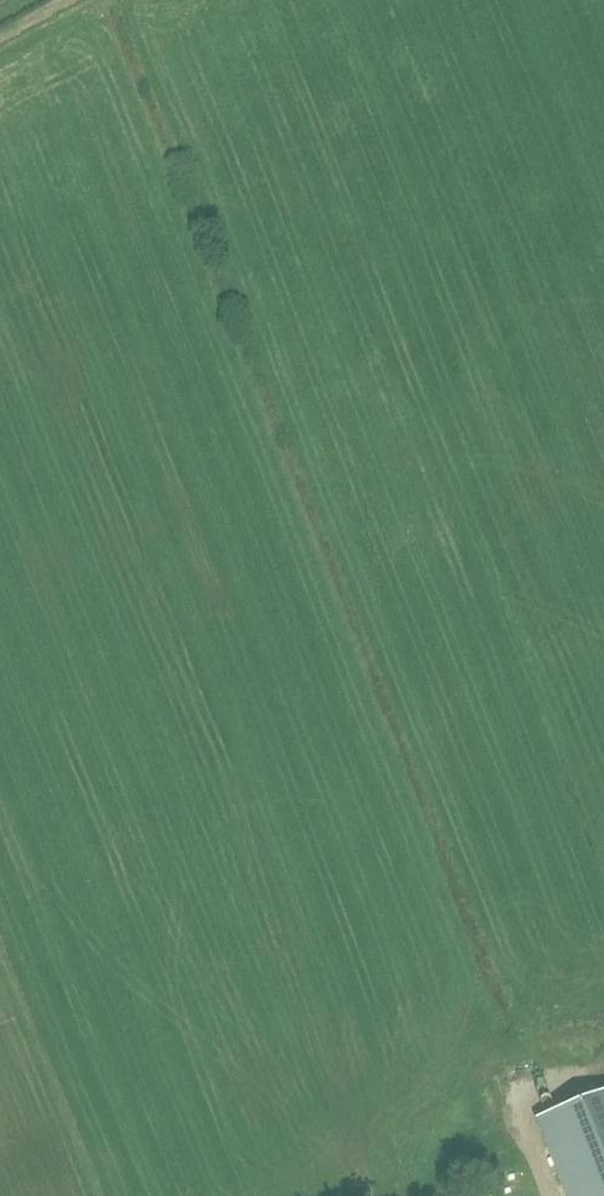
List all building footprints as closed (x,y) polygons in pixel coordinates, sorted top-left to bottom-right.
[(570,1195),(603,1195),(603,1093),(540,1117),(570,1195)]
